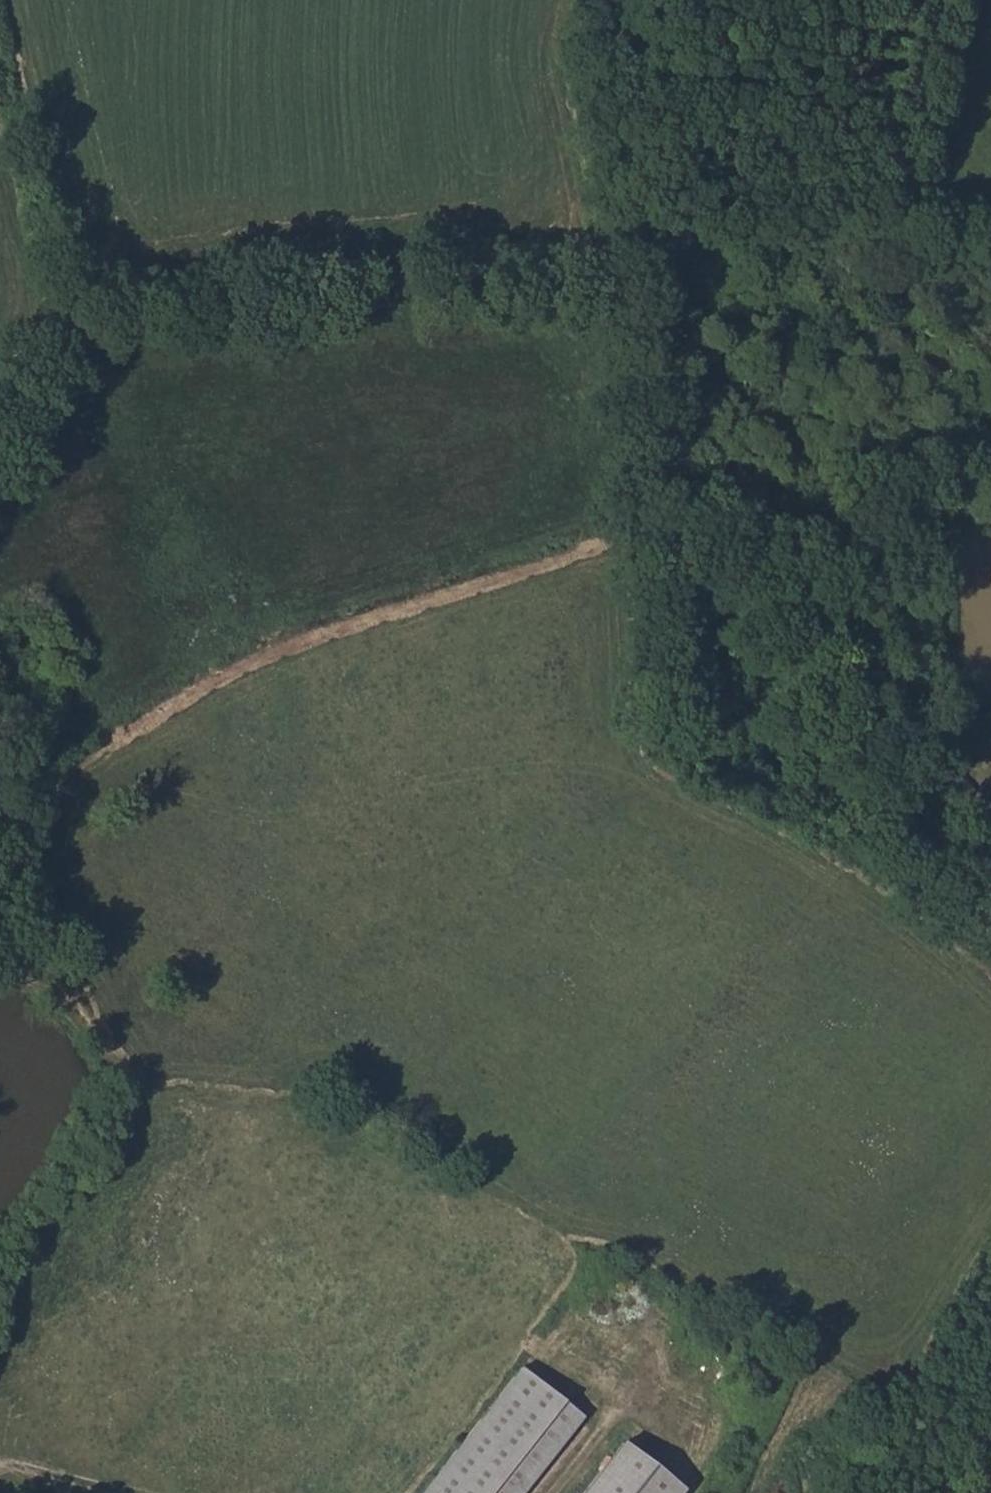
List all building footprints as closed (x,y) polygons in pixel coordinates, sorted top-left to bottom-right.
[(575,1415),(515,1367),(416,1492),(514,1492),(575,1415)] [(617,1442),(577,1492),(673,1492),(676,1489),(617,1442)]
